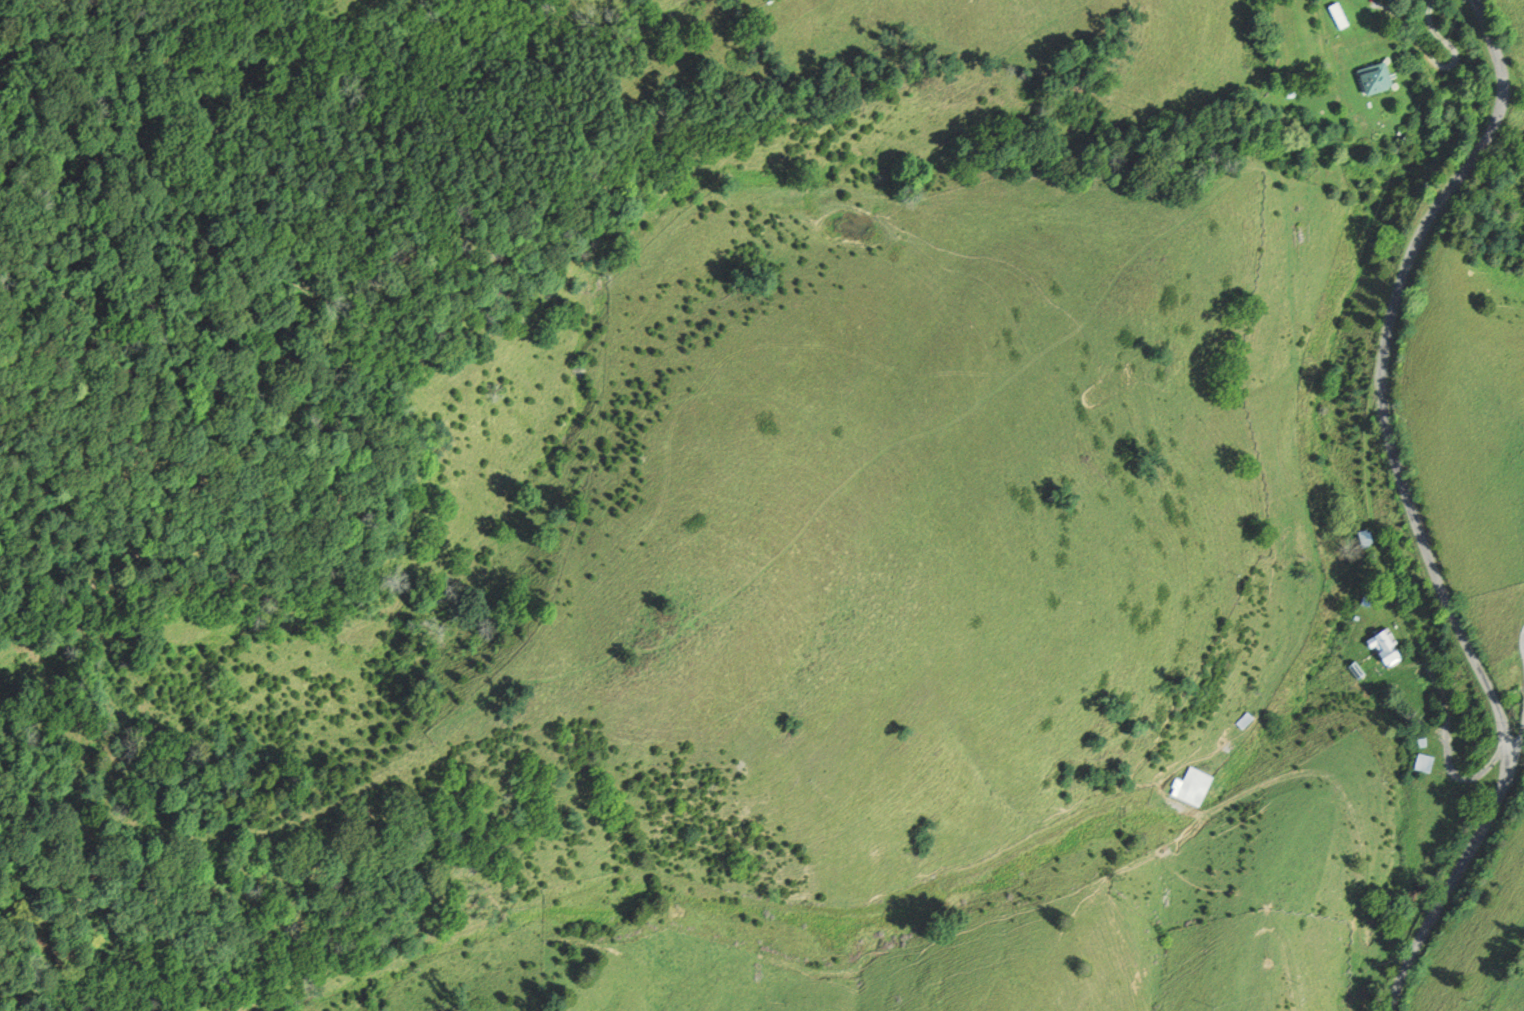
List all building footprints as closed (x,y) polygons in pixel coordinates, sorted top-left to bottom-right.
[(1329,7),(1339,2),(1350,24),(1340,29),(1329,7)] [(1360,69),(1388,60),(1397,89),(1368,97),(1360,69)] [(1359,532),(1367,530),(1371,546),(1363,548),(1359,532)] [(1369,641),(1388,629),(1404,653),(1385,666),(1369,641)] [(1348,666),(1356,660),(1368,677),(1359,683),(1348,666)] [(1419,740),(1430,739),(1431,747),(1419,748),(1419,740)] [(1421,754),(1436,757),(1432,774),(1418,771),(1421,754)] [(1194,766),(1215,777),(1199,809),(1177,797),(1194,766)]
